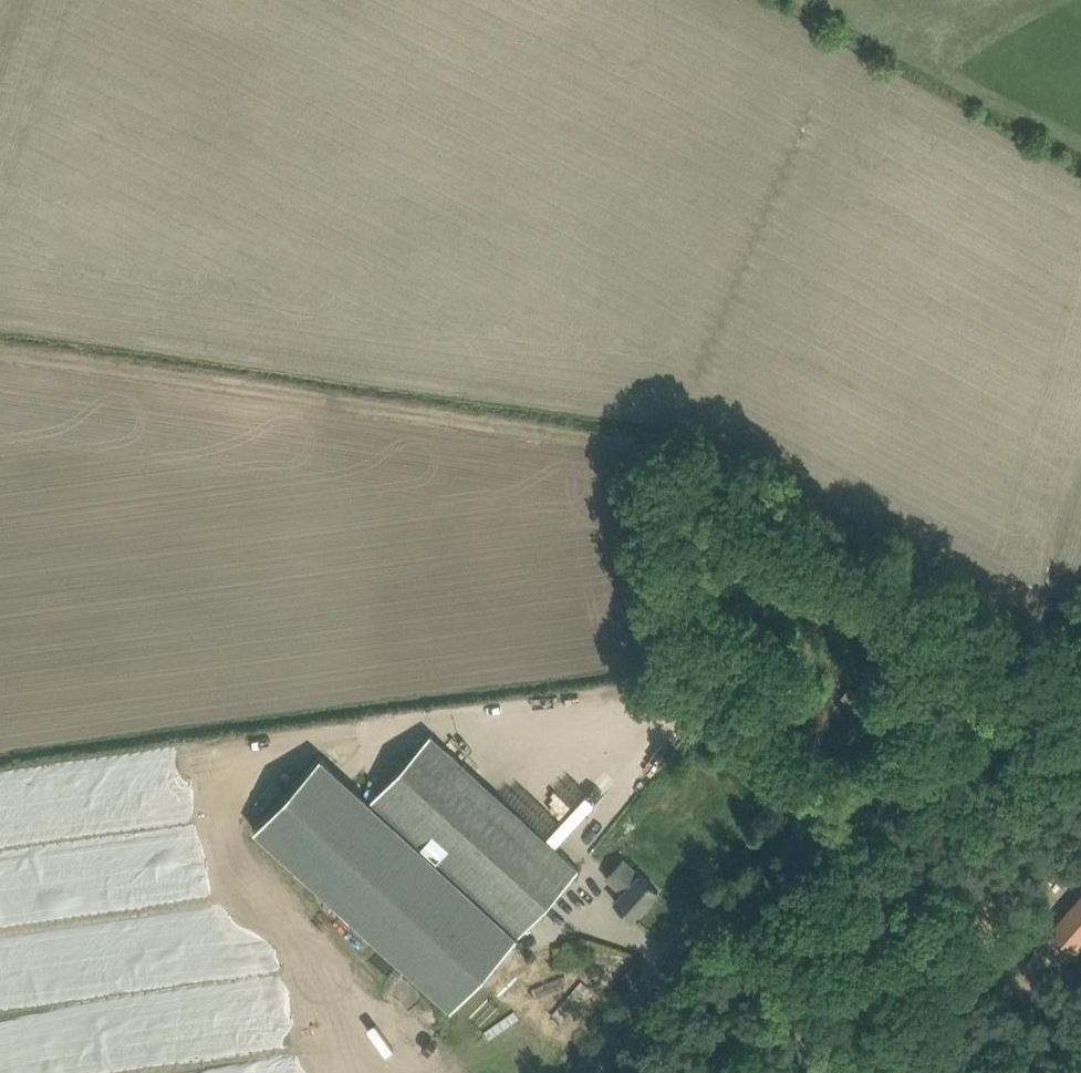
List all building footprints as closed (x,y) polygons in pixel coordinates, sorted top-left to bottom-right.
[(842,696),(876,721),(884,710),(850,685),(842,696)] [(580,868),(431,732),(371,798),(372,799),(519,933),(520,933),(580,868)] [(569,824),(587,839),(636,781),(596,747),(572,776),(592,792),(577,810),(580,811),(569,824)] [(519,933),(372,799),(370,801),(320,755),(254,828),(452,1008),(518,935),(517,935),(519,933)] [(633,917),(658,890),(624,858),(608,876),(622,889),(613,899),(633,917)] [(1053,929),(1074,947),(1080,939),(1080,897),(1053,929)]
